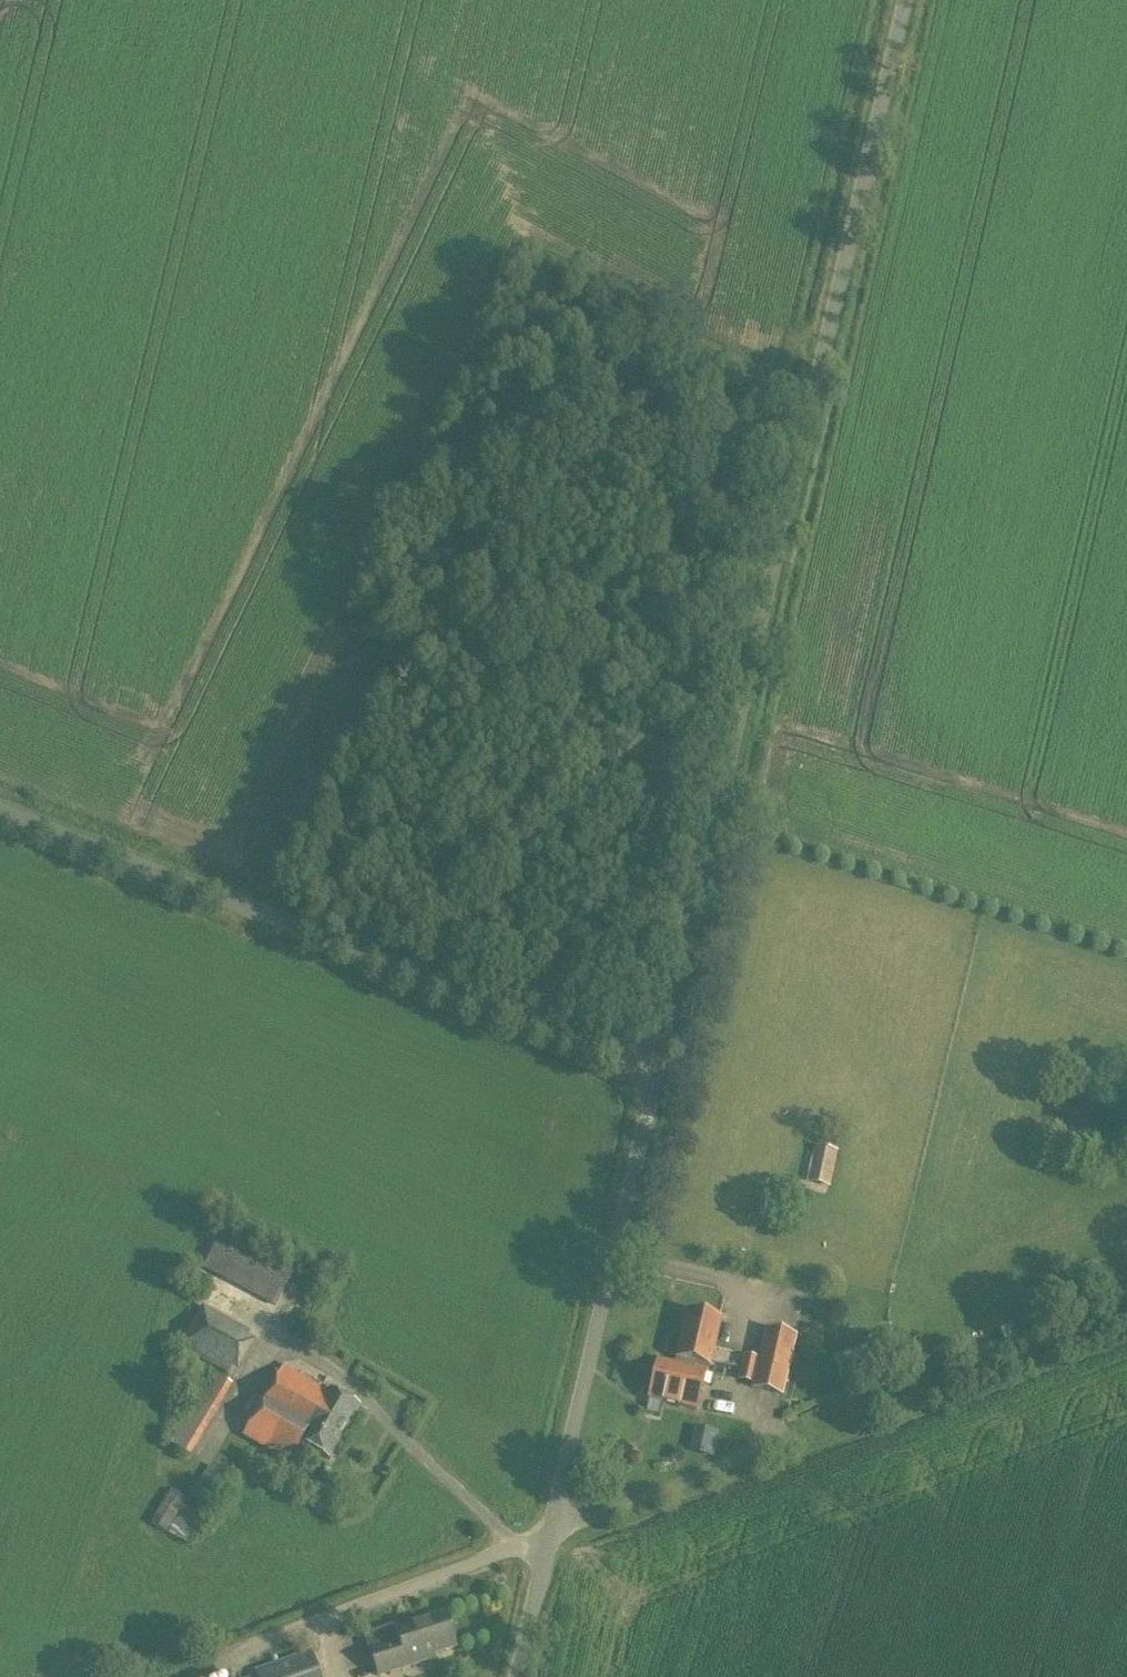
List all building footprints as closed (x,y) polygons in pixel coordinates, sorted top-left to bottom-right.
[(830,1187),(837,1152),(814,1147),(807,1182),(830,1187)] [(276,1307),(298,1266),(224,1227),(203,1268),(276,1307)] [(236,1371),(252,1341),(247,1338),(251,1331),(201,1305),(178,1346),(228,1373),(230,1368),(236,1371)] [(681,1367),(704,1372),(706,1362),(707,1363),(717,1321),(693,1315),(681,1367)] [(758,1358),(787,1365),(794,1335),(765,1329),(758,1358)] [(787,1365),(758,1358),(743,1355),(737,1380),(752,1383),(751,1387),(780,1394),(787,1365)] [(704,1372),(681,1367),(657,1361),(648,1398),(695,1409),(704,1372)] [(329,1459),(359,1407),(285,1364),(242,1436),(288,1463),(300,1442),(329,1459)] [(190,1455),(232,1384),(207,1370),(166,1441),(190,1455)] [(717,1432),(705,1429),(702,1441),(692,1439),(689,1452),(712,1457),(717,1432)] [(210,1508),(230,1478),(209,1465),(189,1495),(210,1508)] [(165,1532),(187,1499),(171,1489),(150,1522),(165,1532)] [(185,1544),(204,1517),(185,1505),(167,1532),(185,1544)] [(378,1676),(456,1650),(444,1614),(395,1630),(397,1636),(368,1646),(378,1676)] [(309,1651),(255,1671),(257,1676),(254,1676),(318,1676),(309,1651)]
